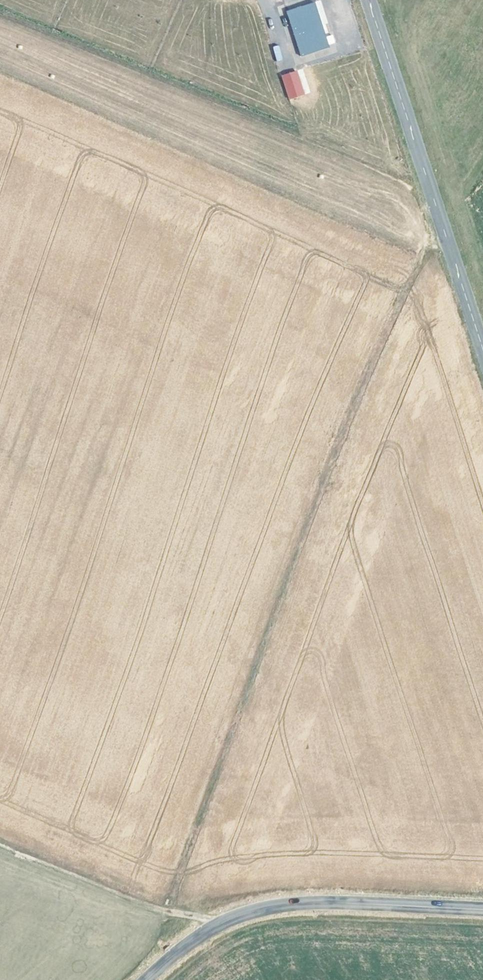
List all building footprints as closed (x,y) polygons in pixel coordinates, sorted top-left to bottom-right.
[(316,1),(286,10),(300,56),(330,47),(316,1)] [(279,45),(273,46),(277,61),(283,59),(279,45)] [(288,99),(304,95),(298,70),(282,74),(288,99)]
